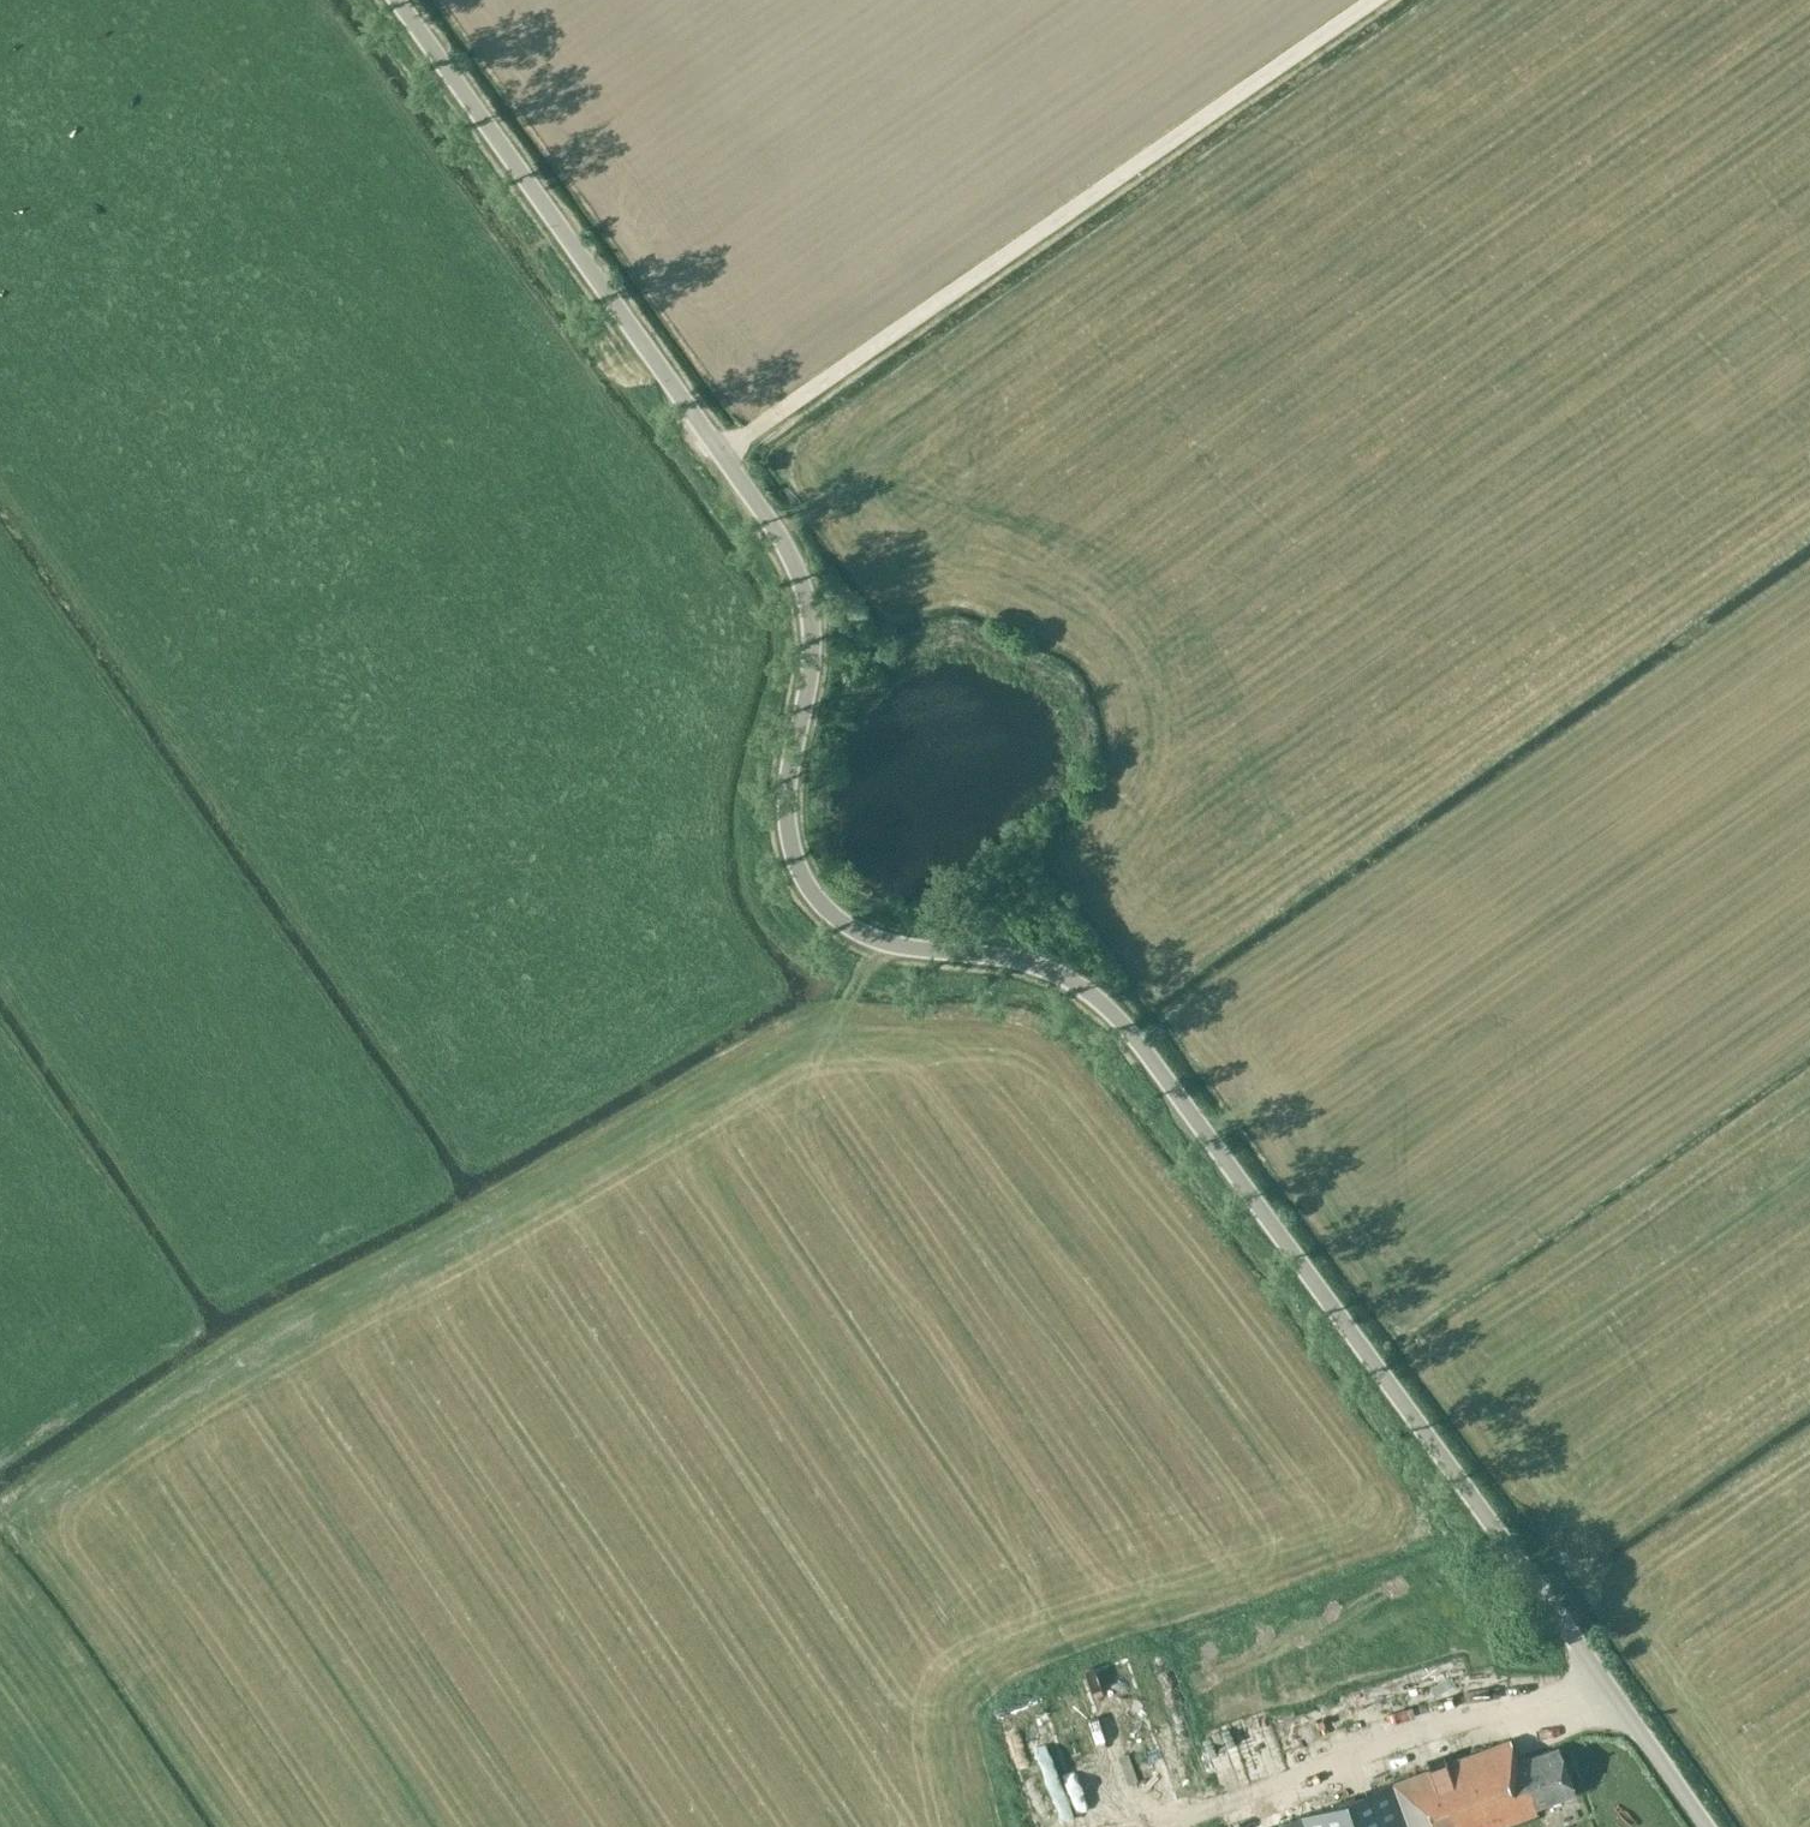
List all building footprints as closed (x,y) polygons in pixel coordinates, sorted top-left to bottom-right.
[(1509,1741),(1274,1826),(1496,1826),(1536,1812),(1534,1807),(1575,1792),(1558,1746),(1516,1761),(1509,1741)]
